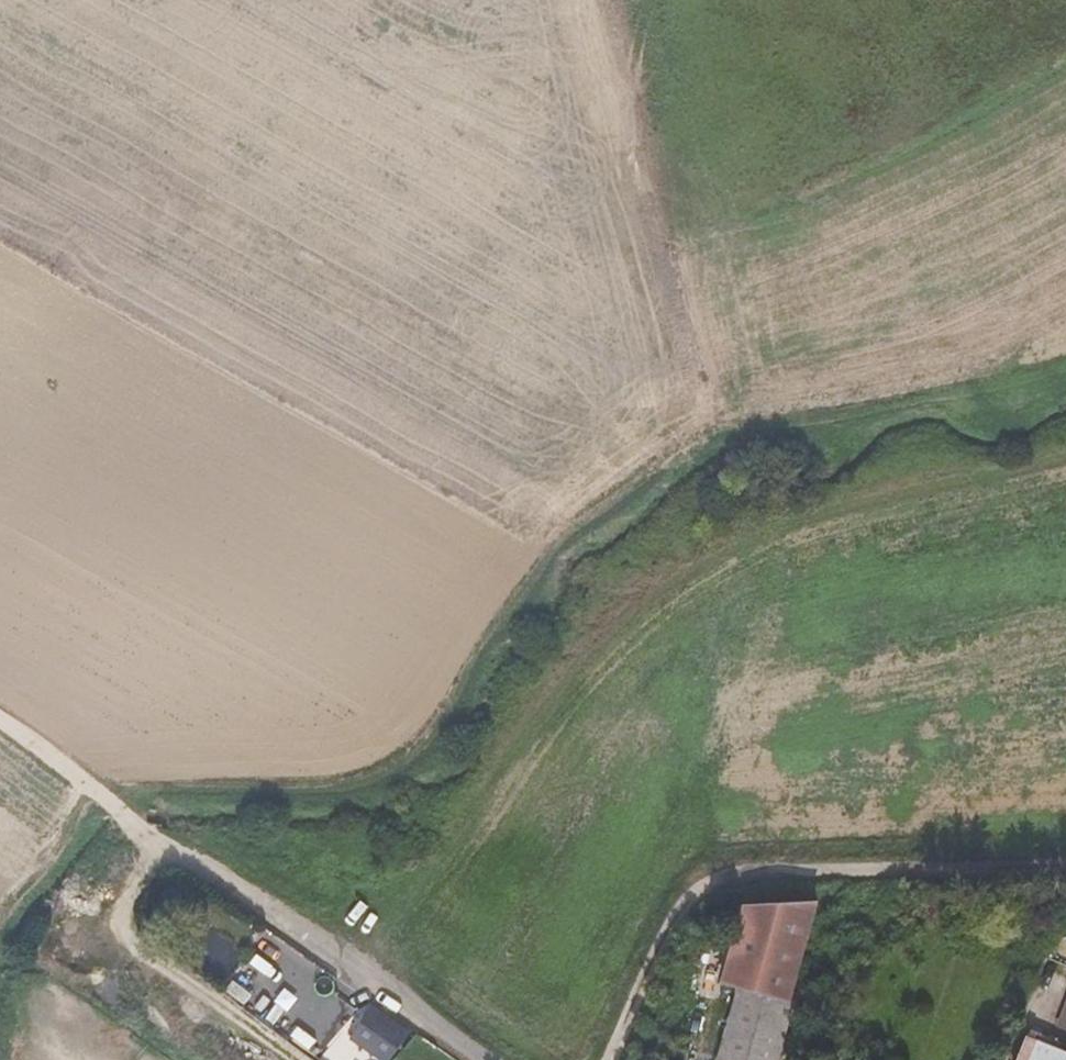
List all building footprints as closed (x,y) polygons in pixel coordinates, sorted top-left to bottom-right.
[(793,1006),(822,910),(750,911),(726,984),(745,989),(723,1059),(778,1059),(794,1006),(793,1006)] [(1065,1026),(1065,1000),(1057,1022),(1065,1026)] [(413,1031),(377,1002),(351,1035),(382,1059),(389,1059),(413,1031)] [(1031,1034),(1020,1059),(1065,1059),(1065,1049),(1031,1034)]
